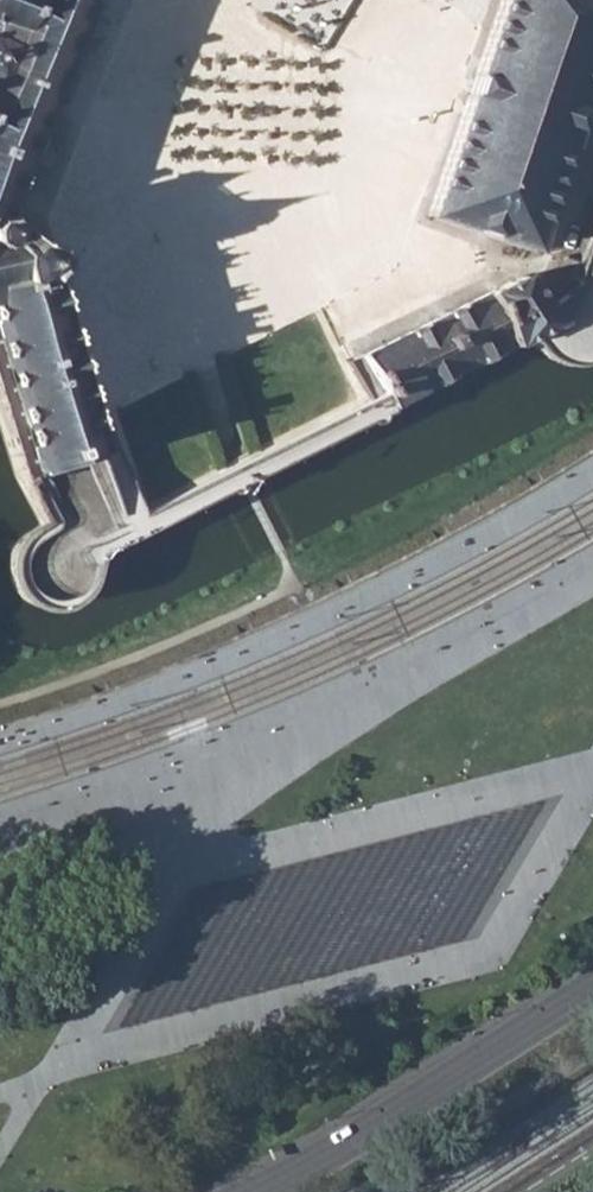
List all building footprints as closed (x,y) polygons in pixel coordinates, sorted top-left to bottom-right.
[(61,70),(56,68),(75,18),(80,7),(82,2),(77,0),(0,0),(0,208),(43,101),(48,103),(54,105),(60,89),(67,72),(61,70)] [(423,220),(527,254),(592,45),(592,0),(494,0),(484,29),(465,90),(423,220)] [(571,269),(567,284),(574,287),(578,288),(592,275),(592,201),(571,269)] [(16,481),(35,475),(93,457),(83,421),(82,416),(68,369),(55,328),(40,276),(44,276),(45,273),(42,273),(39,255),(35,256),(30,254),(25,252),(24,247),(20,248),(21,251),(15,254),(10,252),(6,237),(0,233),(0,430),(16,481)] [(573,291),(542,313),(551,325),(538,331),(534,333),(538,343),(545,351),(554,358),(563,361),(575,363),(585,361),(592,358),(592,275),(578,288),(574,287),(573,291)] [(538,331),(551,325),(542,313),(516,281),(491,294),(482,298),(504,348),(534,333),(538,331)] [(376,396),(379,403),(382,409),(395,403),(504,348),(482,298),(444,316),(360,358),(354,360),(349,363),(364,397),(365,401),(376,396)] [(379,403),(376,396),(365,401),(361,403),(237,464),(135,515),(141,533),(245,480),(370,415),(382,409),(379,403)] [(98,555),(141,533),(135,515),(134,512),(133,509),(122,470),(116,450),(106,414),(94,418),(83,421),(93,457),(35,475),(16,481),(38,529),(24,537),(17,544),(12,553),(9,573),(11,585),(15,593),(18,597),(25,603),(30,606),(39,609),(48,611),(57,610),(66,607),(74,603),(81,598),(88,588),(91,580),(98,555)]
